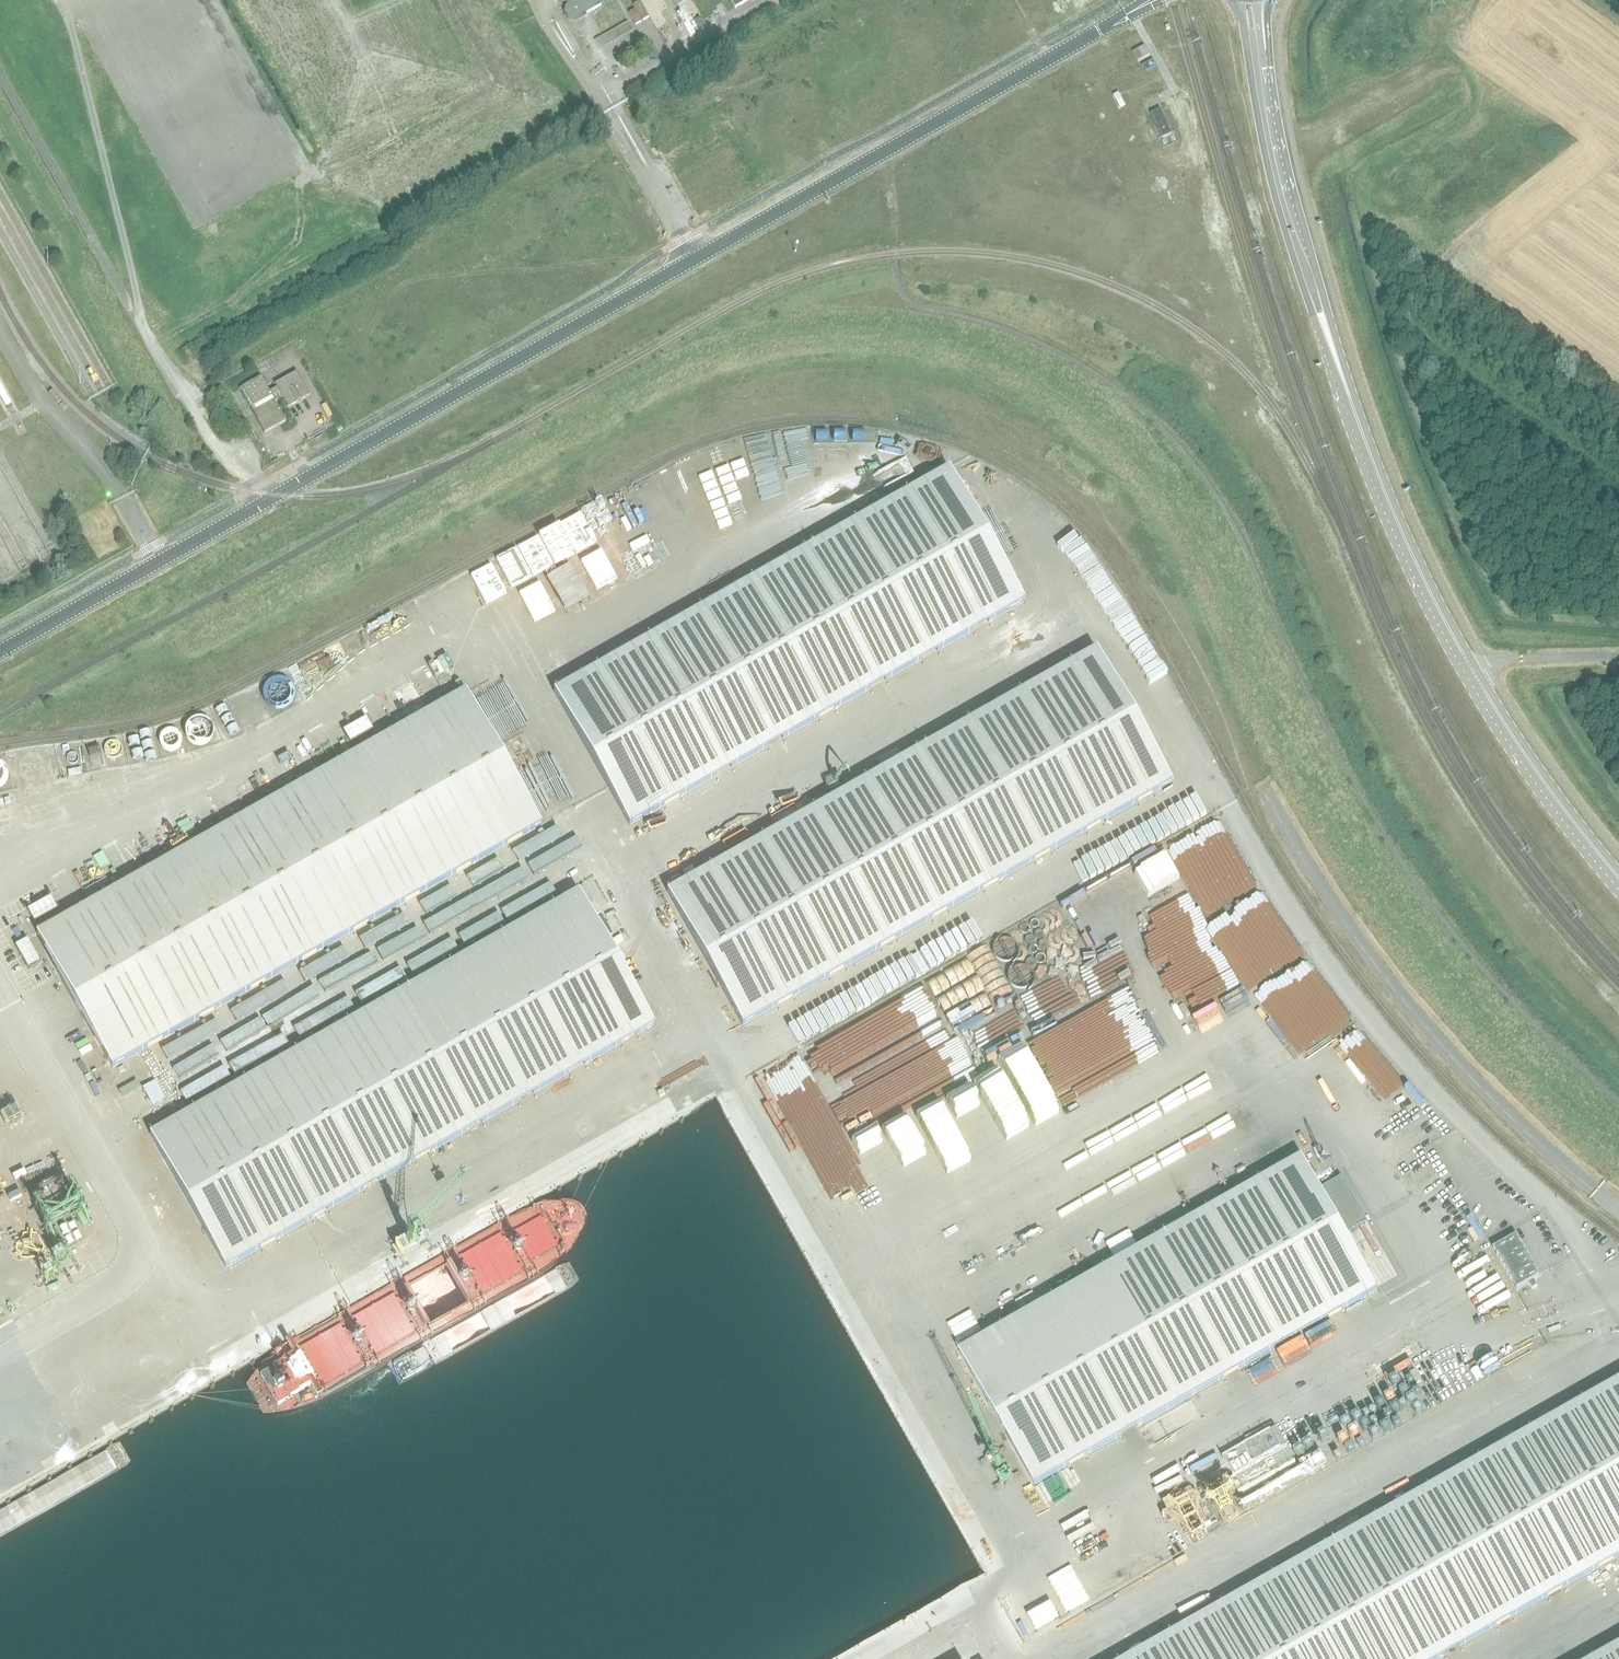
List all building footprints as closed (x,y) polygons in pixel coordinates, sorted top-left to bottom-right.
[(569,5),(570,7),(568,9),(567,12),(571,20),(574,21),(578,19),(583,15),(586,14),(601,5),(598,0),(566,0),(569,5)] [(697,32),(685,9),(681,11),(693,34),(697,32)] [(689,36),(677,13),(673,15),(685,38),(689,36)] [(627,16),(591,34),(597,46),(613,37),(617,46),(637,36),(627,16)] [(705,27),(700,17),(695,21),(700,30),(705,27)] [(1145,46),(1133,53),(1138,62),(1150,55),(1145,46)] [(1153,60),(1143,66),(1146,71),(1156,66),(1153,60)] [(1161,109),(1150,114),(1162,139),(1172,134),(1161,109)] [(240,388),(265,433),(286,421),(275,402),(283,397),(288,407),(310,395),(297,372),(275,384),(277,388),(269,392),(261,377),(240,388)] [(912,432),(888,441),(892,450),(916,441),(912,432)] [(893,464),(917,456),(913,446),(890,455),(893,464)] [(554,692),(629,825),(1024,603),(948,469),(554,692)] [(467,590),(472,600),(555,560),(549,546),(555,543),(549,530),(479,564),(486,580),(467,590)] [(652,569),(672,608),(741,572),(731,553),(737,549),(727,530),(652,569)] [(667,892),(742,1025),(1171,783),(1096,650),(667,892)] [(37,934),(113,1067),(541,825),(466,692),(37,934)] [(118,794),(120,800),(133,795),(131,789),(118,794)] [(150,1135),(226,1268),(654,1025),(579,892),(150,1135)] [(905,987),(910,1002),(935,994),(930,979),(905,987)] [(1126,1023),(1136,1016),(1130,1009),(1121,1016),(1126,1023)] [(759,1070),(776,1103),(851,1065),(858,1077),(881,1065),(858,1019),(759,1070)] [(906,1093),(930,1083),(926,1073),(902,1084),(906,1093)] [(1305,1143),(1316,1140),(1309,1118),(1298,1122),(1305,1143)] [(959,1351),(1035,1485),(1378,1290),(1302,1157),(959,1351)] [(184,1232),(178,1238),(184,1245),(191,1240),(184,1232)] [(1517,1235),(1493,1248),(1516,1289),(1528,1283),(1532,1289),(1538,1285),(1534,1279),(1540,1276),(1517,1235)] [(152,1253),(156,1260),(162,1257),(159,1249),(152,1253)] [(201,1251),(191,1257),(199,1271),(209,1265),(201,1251)] [(172,1268),(179,1264),(174,1255),(167,1258),(172,1268)] [(148,1277),(141,1279),(145,1291),(151,1289),(148,1277)] [(196,1380),(193,1371),(166,1381),(170,1390),(196,1380)] [(1126,1658),(1438,1658),(1618,1556),(1618,1380),(1126,1658)] [(33,1471),(38,1468),(37,1467),(42,1465),(37,1456),(28,1461),(33,1471)] [(1593,1658),(1618,1658),(1618,1644),(1593,1658)]
